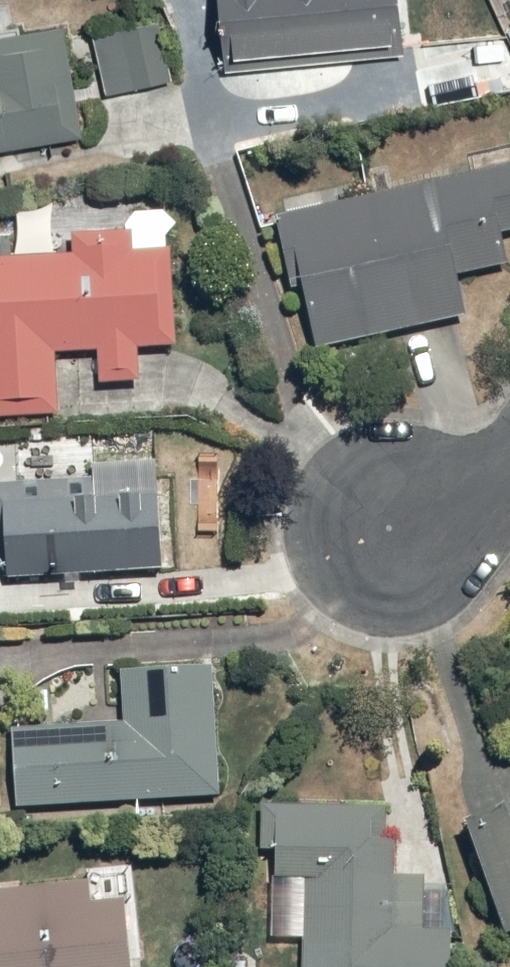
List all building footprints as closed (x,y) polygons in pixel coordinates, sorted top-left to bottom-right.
[(237,64),(415,50),(411,0),(233,0),(237,64)] [(154,25),(101,33),(110,93),(163,85),(154,25)] [(94,140),(77,28),(0,39),(0,154),(94,140)] [(288,216),(301,282),(311,280),(324,346),(476,316),(468,275),(509,266),(509,173),(288,216)] [(62,202),(23,203),(23,225),(0,225),(0,419),(63,419),(63,356),(104,355),(104,376),(150,376),(149,345),(179,345),(178,201),(133,201),(133,235),(81,235),(81,253),(63,253),(62,202)] [(166,461),(100,462),(101,484),(0,486),(0,579),(168,576),(166,461)] [(228,793),(219,660),(129,666),(133,726),(20,733),(25,806),(228,793)] [(268,802),(266,883),(282,883),(280,937),(311,938),(310,966),(459,966),(459,935),(432,935),(434,870),(397,869),(398,805),(268,802)] [(479,816),(509,908),(509,806),(479,816)] [(129,883),(0,894),(0,966),(137,966),(129,883)]
